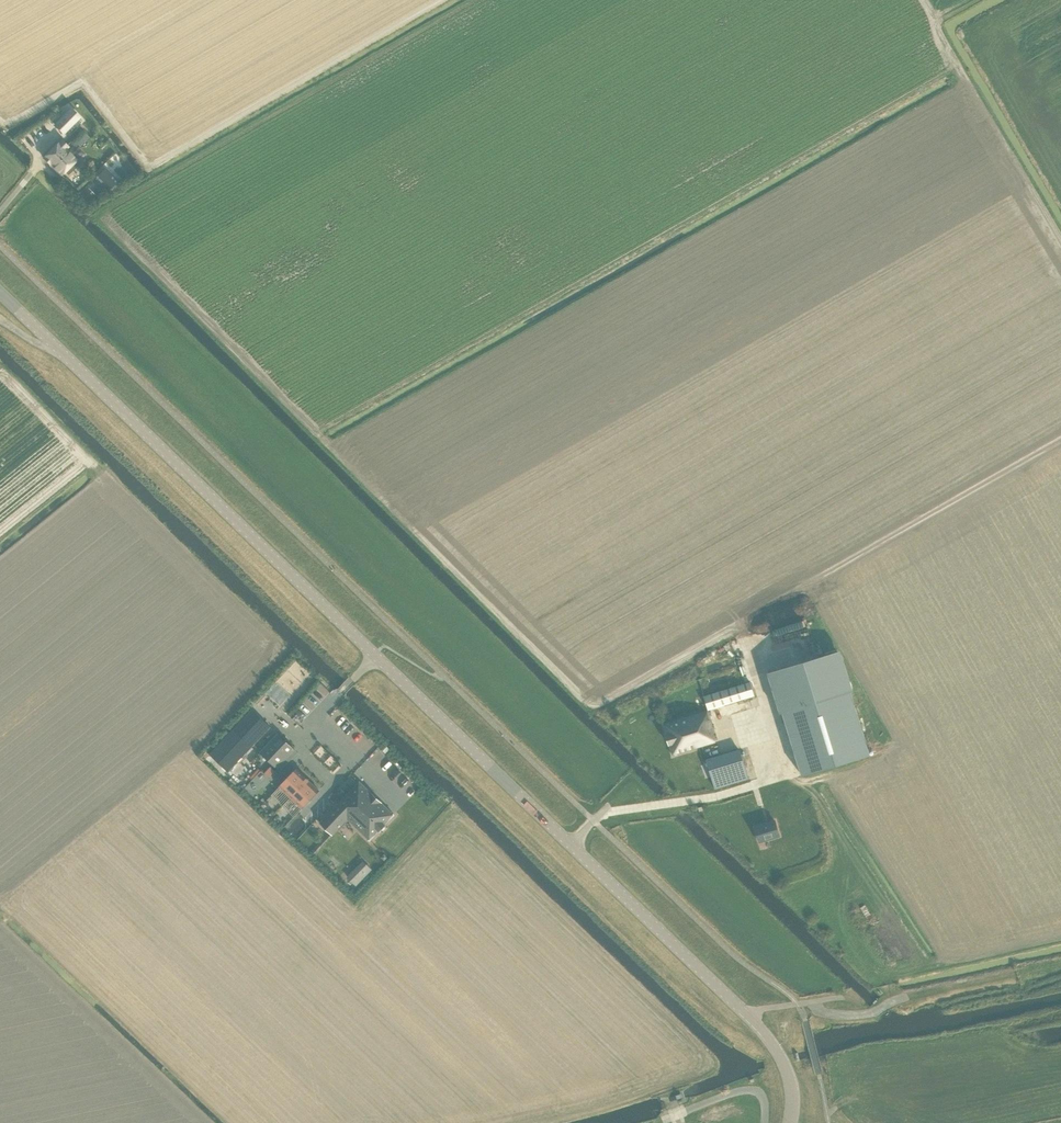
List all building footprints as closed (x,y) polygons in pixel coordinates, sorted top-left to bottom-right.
[(80,117),(71,108),(55,125),(63,133),(67,130),(70,134),(81,124),(77,120),(80,117)] [(84,132),(75,141),(80,146),(89,136),(84,132)] [(61,139),(47,154),(43,158),(61,175),(65,171),(69,174),(77,165),(73,162),(77,159),(67,149),(70,146),(61,139)] [(105,168),(95,178),(101,183),(102,182),(110,190),(112,187),(113,188),(120,183),(105,168)] [(81,195),(78,198),(84,204),(87,202),(89,205),(97,198),(90,190),(83,197),(81,195)] [(839,654),(771,674),(802,775),(870,755),(839,654)] [(705,682),(715,678),(713,674),(703,677),(705,682)] [(750,682),(703,696),(708,710),(755,696),(750,682)] [(210,754),(215,759),(229,771),(270,726),(252,709),(210,754)] [(670,755),(715,741),(706,711),(661,725),(670,755)] [(278,733),(260,752),(278,768),(295,750),(278,733)] [(715,789),(749,779),(740,748),(706,759),(715,789)] [(297,768),(280,786),(303,808),(320,790),(297,768)] [(400,772),(393,779),(397,784),(405,777),(400,772)] [(359,781),(320,823),(333,835),(348,819),(370,840),(379,830),(380,831),(386,825),(385,824),(394,814),(359,781)] [(336,801),(344,792),(340,789),(332,798),(336,801)] [(775,821),(755,826),(760,842),(780,836),(775,821)] [(363,861),(348,876),(356,884),(371,869),(363,861)]
